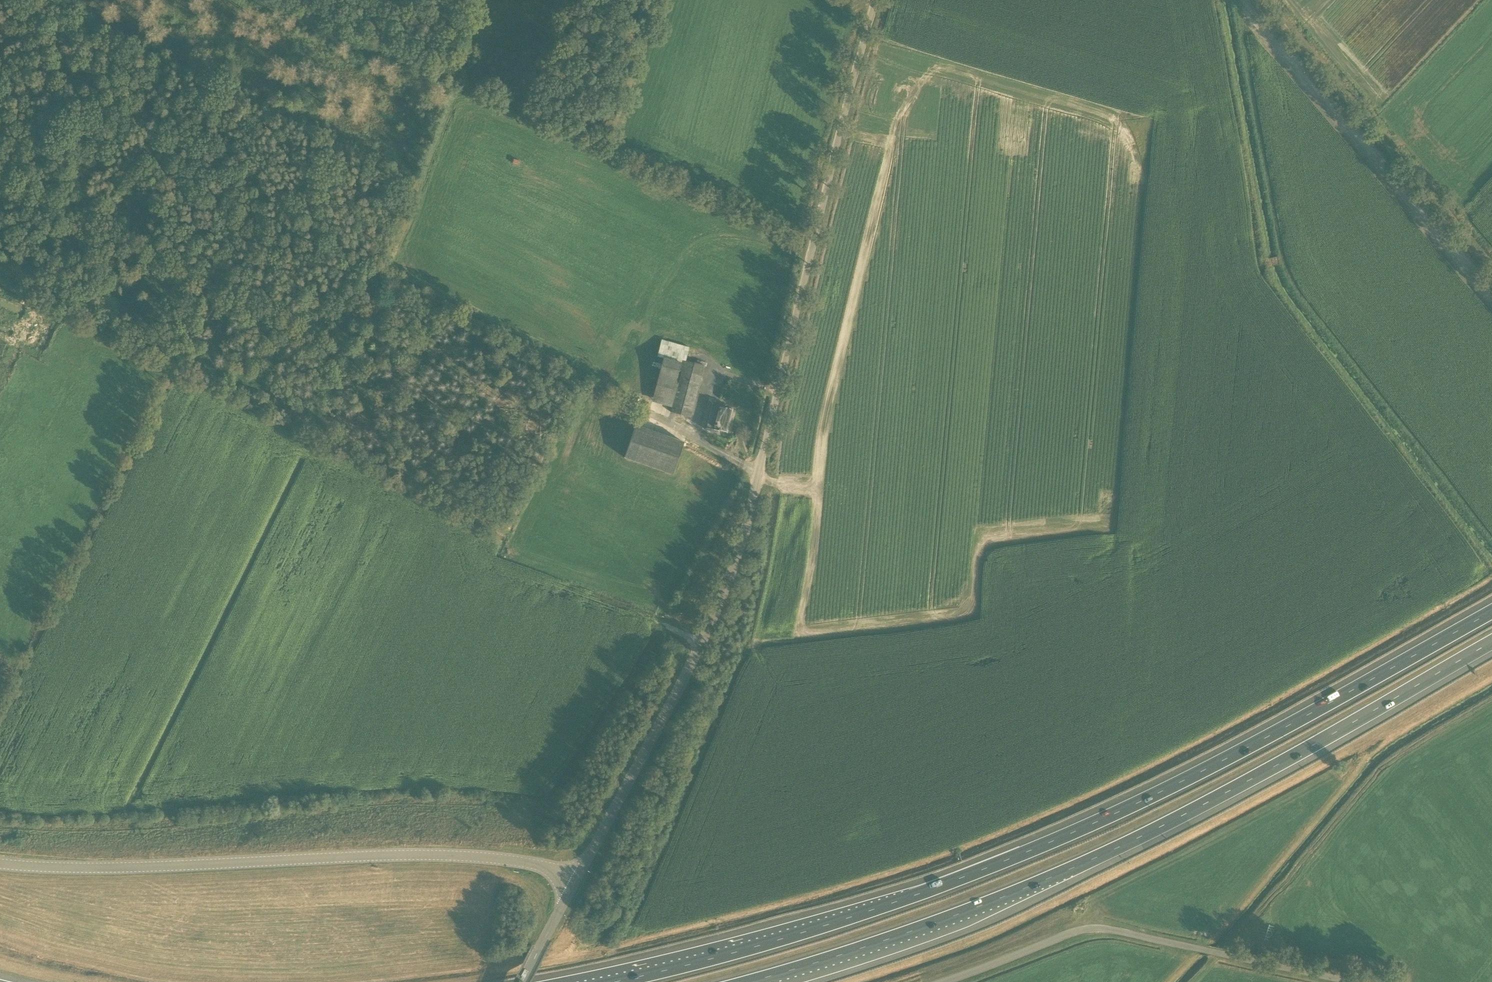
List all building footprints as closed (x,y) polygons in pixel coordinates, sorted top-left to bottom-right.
[(696,363),(686,361),(689,346),(663,339),(658,357),(663,358),(651,401),(673,407),(672,412),(690,417),(704,366),(700,364),(701,361),(697,360),(696,363)] [(718,432),(719,431),(727,433),(732,409),(725,407),(725,405),(715,403),(712,413),(708,412),(704,429),(718,432)] [(683,442),(635,426),(624,458),(672,474),(683,442)] [(1181,818),(1157,828),(1159,833),(1183,823),(1181,818)]
